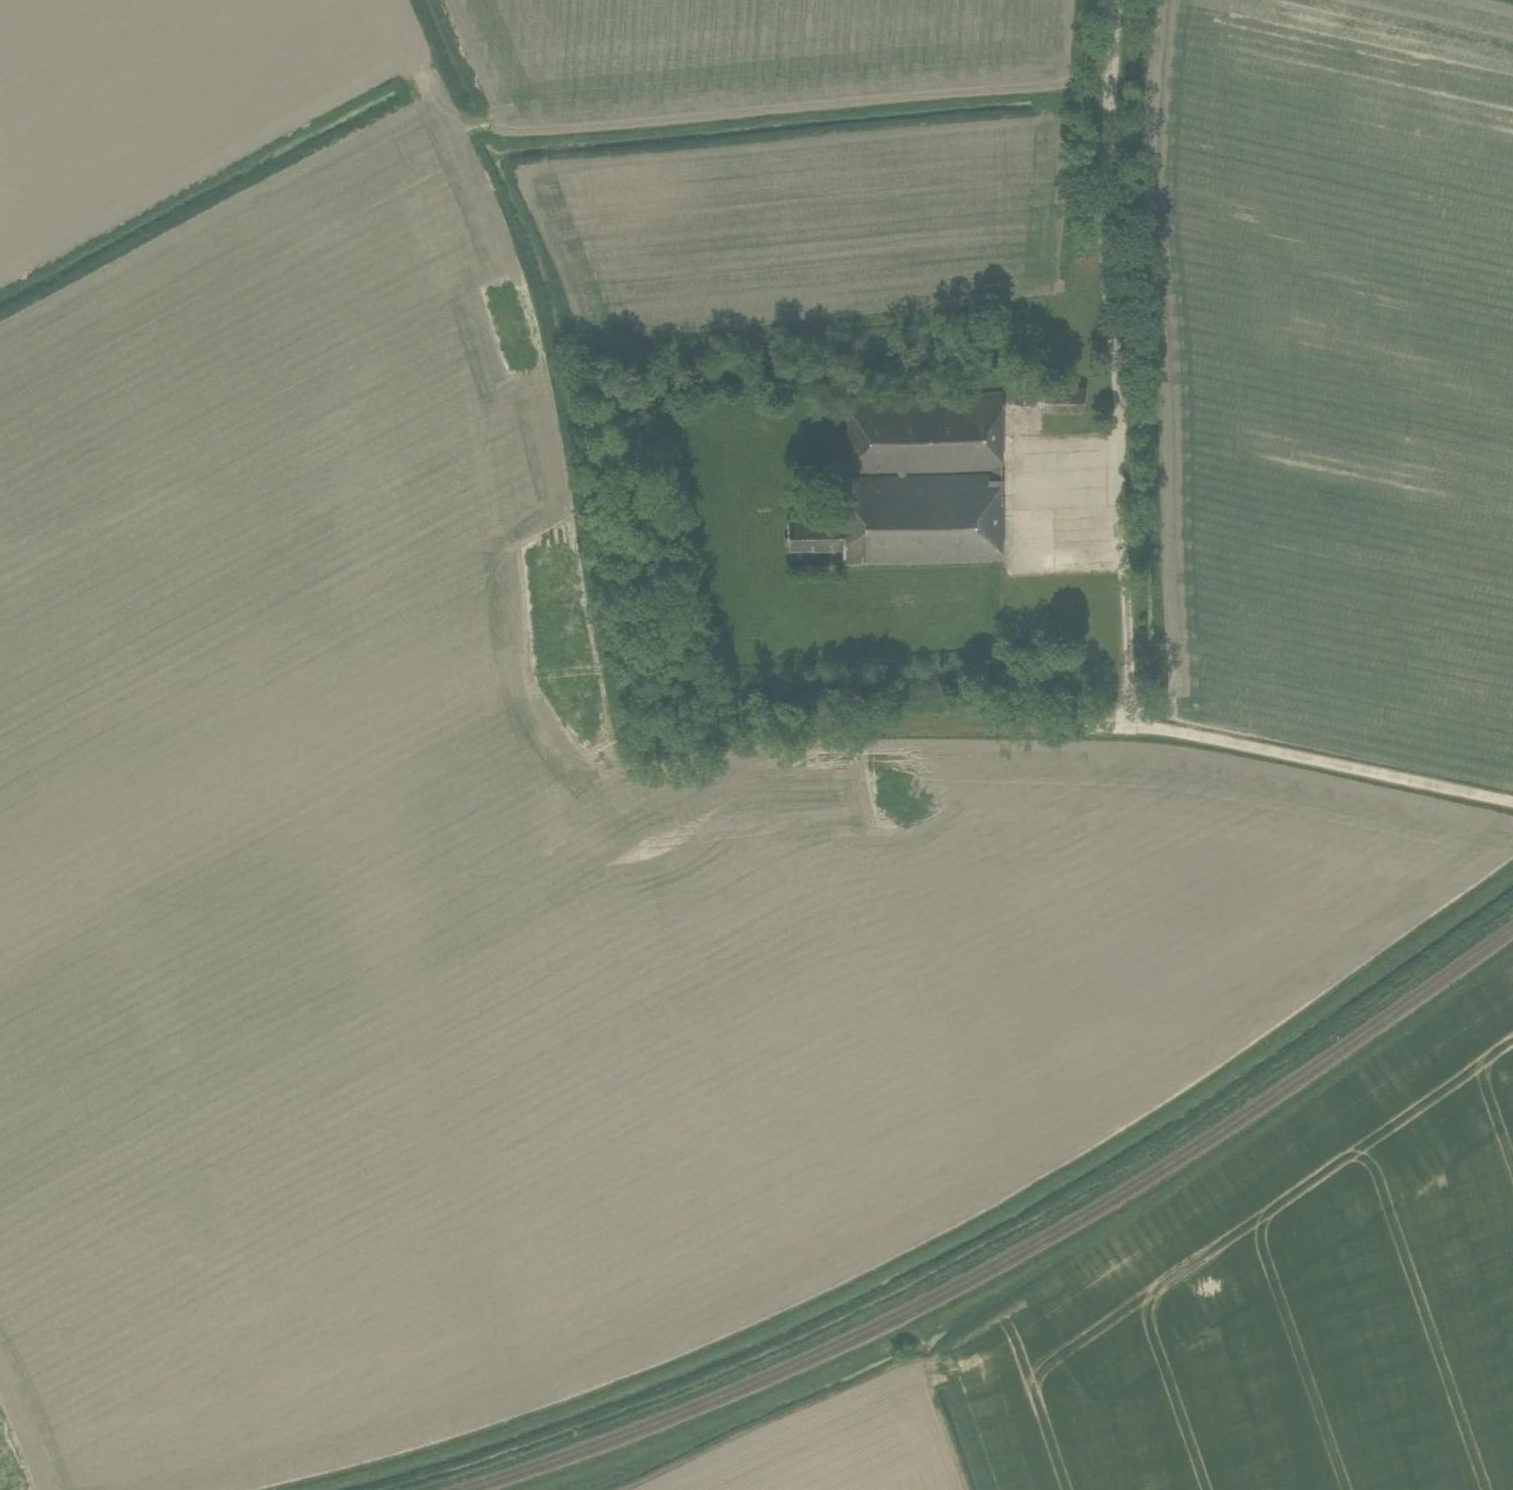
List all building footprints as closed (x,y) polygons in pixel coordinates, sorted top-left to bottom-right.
[(1039,400),(1038,368),(1015,369),(1016,400),(1039,400)] [(1044,408),(1084,409),(1084,385),(1044,384),(1044,408)] [(1002,556),(1004,392),(851,396),(850,472),(991,468),(991,472),(842,476),(843,502),(828,502),(829,518),(788,519),(789,547),(844,546),(844,560),(1002,556)]
